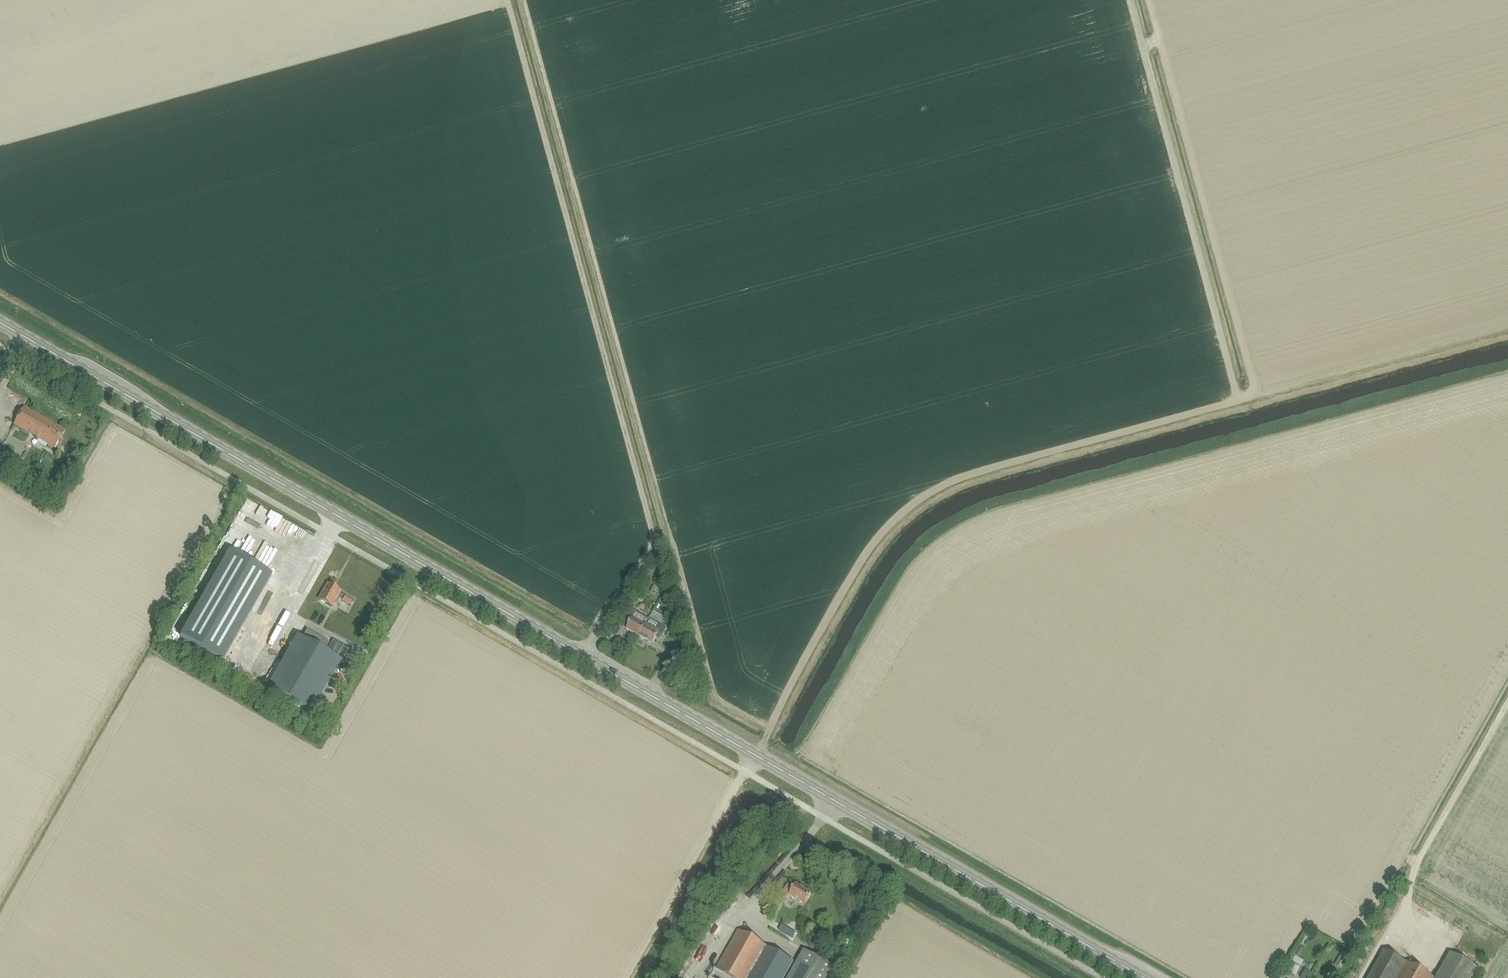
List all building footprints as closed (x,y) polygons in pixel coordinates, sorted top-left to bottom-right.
[(55,449),(65,432),(24,408),(14,425),(55,449)] [(9,473),(18,457),(10,452),(1,468),(9,473)] [(229,553),(180,638),(223,663),(272,577),(229,553)] [(334,614),(346,621),(349,615),(351,616),(356,608),(354,607),(357,601),(344,594),(340,601),(337,600),(338,599),(331,595),(320,614),(330,620),(334,614)] [(191,614),(195,603),(191,601),(187,612),(191,614)] [(650,618),(649,620),(629,608),(619,625),(639,637),(650,618)] [(651,609),(648,616),(661,622),(664,615),(651,609)] [(659,641),(667,628),(650,618),(639,637),(653,644),(656,639),(659,641)] [(301,639),(297,636),(267,688),(311,713),(340,661),(324,652),(329,643),(306,630),(301,639)] [(805,904),(811,893),(795,884),(790,881),(785,890),(782,896),(789,900),(791,897),(805,904)] [(788,931),(796,928),(792,918),(784,922),(788,931)] [(793,962),(738,931),(716,970),(730,977),(784,977),(793,962)] [(788,977),(832,977),(837,969),(803,950),(788,977)] [(1383,950),(1367,977),(1433,977),(1383,950)] [(1435,977),(1470,977),(1476,968),(1449,953),(1435,977)] [(1283,971),(1284,972),(1294,977),(1300,967),(1290,961),(1283,971)] [(1300,977),(1306,977),(1310,973),(1305,970),(1300,977)]
